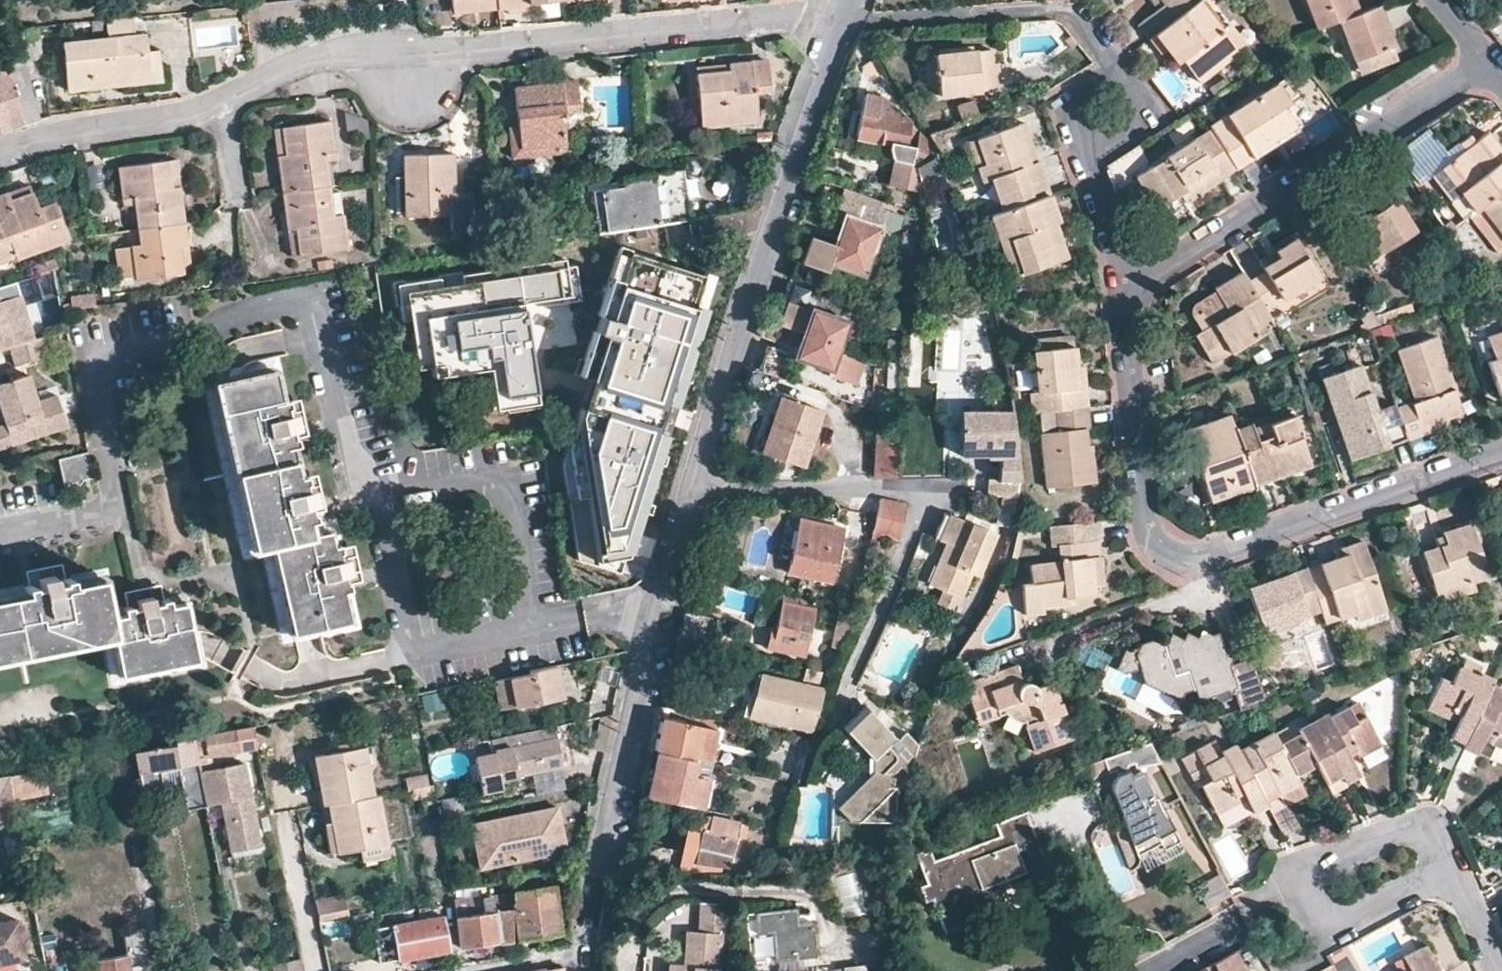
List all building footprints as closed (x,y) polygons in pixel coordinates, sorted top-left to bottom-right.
[(452,11),(568,0),(451,0),(452,11)] [(1149,38),(1196,0),(1160,0),(1162,3),(1138,22),(1149,38)] [(1149,38),(1161,54),(1166,50),(1172,46),(1182,59),(1198,80),(1235,51),(1219,30),(1222,27),(1209,9),(1205,12),(1196,0),(1149,38)] [(1313,29),(1339,20),(1351,16),(1345,0),(1302,0),(1313,29)] [(1351,16),(1339,20),(1354,61),(1359,59),(1364,72),(1396,61),(1377,6),(1351,16)] [(138,36),(136,17),(94,21),(96,40),(65,44),(70,92),(110,86),(109,81),(137,78),(137,73),(154,71),(149,34),(138,36)] [(1222,27),(1219,30),(1235,51),(1244,45),(1228,23),(1222,27)] [(1069,46),(1074,43),(1067,35),(1063,39),(1069,46)] [(1176,64),(1182,59),(1172,46),(1166,50),(1176,64)] [(988,52),(933,56),(934,89),(934,96),(999,90),(997,75),(990,76),(989,64),(988,52)] [(933,56),(923,57),(925,90),(934,89),(933,56)] [(730,72),(696,76),(701,126),(757,120),(754,94),(770,92),(767,62),(729,66),(730,72)] [(730,72),(729,66),(695,70),(696,76),(730,72)] [(1206,84),(1212,93),(1229,82),(1223,73),(1206,84)] [(33,91),(21,93),(18,78),(0,81),(0,129),(19,127),(25,124),(25,120),(34,120),(37,119),(33,91)] [(518,126),(522,157),(567,153),(562,113),(581,110),(577,80),(559,82),(559,85),(513,90),(518,126)] [(1208,125),(1211,131),(1234,167),(1236,170),(1254,158),(1250,152),(1296,125),(1286,109),(1290,106),(1276,84),(1208,125)] [(928,134),(919,132),(884,98),(865,94),(854,137),(898,149),(893,169),(894,171),(900,173),(893,193),(919,202),(914,166),(913,155),(922,158),(928,150),(925,144),(928,134)] [(972,101),(957,107),(962,118),(978,112),(972,101)] [(368,120),(345,111),(347,131),(371,139),(368,120)] [(274,130),(291,258),(345,251),(341,217),(330,218),(324,159),(334,158),(330,123),(274,130)] [(1021,124),(1013,127),(1025,161),(1033,159),(1021,124)] [(1250,152),(1254,158),(1299,130),(1296,125),(1250,152)] [(508,127),(512,158),(522,157),(518,126),(508,127)] [(949,127),(929,134),(940,152),(946,148),(941,137),(952,132),(949,127)] [(1047,197),(1033,159),(1025,161),(1013,127),(975,139),(984,165),(975,168),(981,183),(990,181),(1000,213),(1047,197)] [(1432,174),(1476,141),(1470,133),(1446,152),(1429,130),(1397,154),(1418,183),(1432,174)] [(1234,167),(1211,131),(1196,140),(1194,138),(1135,175),(1156,208),(1179,196),(1179,195),(1186,191),(1191,197),(1220,179),(1218,176),(1234,167)] [(1451,200),(1462,192),(1475,210),(1501,190),(1501,150),(1489,132),(1476,141),(1432,174),(1451,200)] [(1106,169),(1112,187),(1148,163),(1137,147),(1106,168),(1106,169)] [(674,222),(692,219),(680,148),(611,155),(616,191),(592,195),(598,234),(674,222)] [(407,210),(407,216),(452,215),(469,215),(468,198),(467,186),(456,186),(453,154),(405,156),(406,179),(407,210)] [(933,155),(916,165),(920,181),(939,173),(933,155)] [(167,192),(178,191),(174,162),(164,163),(167,192)] [(112,253),(116,284),(176,278),(172,249),(184,247),(178,191),(167,192),(164,163),(119,169),(123,204),(133,204),(139,249),(112,253)] [(407,210),(406,179),(396,179),(398,211),(407,210)] [(1382,182),(1353,200),(1362,216),(1344,229),(1365,263),(1412,232),(1382,182)] [(850,194),(819,183),(814,202),(844,213),(850,194)] [(1468,215),(1497,253),(1501,250),(1501,190),(1475,210),(1468,215)] [(1186,191),(1179,195),(1184,201),(1191,197),(1186,191)] [(1451,200),(1464,218),(1468,215),(1475,210),(1462,192),(1451,200)] [(12,212),(32,204),(29,196),(8,204),(9,205),(12,212)] [(1056,222),(1047,197),(1000,213),(987,217),(996,243),(1005,239),(1017,274),(1063,259),(1052,225),(1056,222)] [(15,266),(16,268),(67,249),(54,216),(39,221),(32,204),(12,212),(9,205),(0,208),(0,271),(15,266)] [(907,221),(872,209),(867,224),(883,229),(902,235),(903,231),(907,221)] [(1443,227),(1446,232),(1461,221),(1457,216),(1443,227)] [(876,251),(883,229),(867,224),(856,220),(849,242),(876,251)] [(839,245),(810,235),(801,262),(796,260),(791,276),(820,286),(825,270),(830,272),(832,266),(841,268),(867,277),(876,251),(849,242),(841,240),(839,245)] [(547,243),(549,257),(570,254),(568,239),(547,243)] [(1008,276),(1017,274),(1005,239),(996,243),(1008,276)] [(1247,283),(1264,311),(1317,277),(1296,242),(1276,253),(1279,258),(1263,269),(1266,273),(1247,283)] [(172,249),(176,278),(187,276),(184,247),(172,249)] [(713,280),(620,250),(579,377),(594,387),(569,468),(582,562),(623,574),(713,280)] [(1259,263),(1263,269),(1279,258),(1276,253),(1259,263)] [(566,272),(404,299),(418,378),(434,376),(436,388),(488,379),(497,434),(551,424),(541,363),(580,357),(566,272)] [(1216,293),(1196,306),(1200,313),(1191,318),(1200,333),(1194,338),(1204,355),(1222,343),(1229,355),(1258,338),(1253,330),(1270,320),(1264,311),(1247,283),(1242,274),(1215,291),(1216,293)] [(850,322),(812,308),(820,286),(791,276),(786,294),(784,300),(788,301),(780,325),(818,337),(842,346),(850,322)] [(1458,283),(1462,295),(1478,290),(1474,277),(1458,283)] [(374,288),(378,320),(398,318),(393,285),(374,288)] [(14,290),(0,294),(0,357),(5,356),(24,350),(32,348),(14,290)] [(1190,315),(1191,318),(1200,313),(1196,306),(1194,307),(1192,311),(1190,315)] [(992,319),(989,308),(980,309),(981,321),(992,319)] [(925,315),(925,345),(937,345),(937,314),(936,314),(925,315)] [(1486,340),(1492,361),(1485,364),(1497,397),(1501,395),(1501,333),(1486,340)] [(810,363),(834,371),(842,346),(818,337),(810,363)] [(1032,354),(1072,348),(1071,339),(1031,344),(1032,354)] [(1395,409),(1406,440),(1421,435),(1419,427),(1446,419),(1460,413),(1434,339),(1398,351),(1415,402),(1395,409)] [(1211,366),(1229,355),(1222,343),(1204,355),(1211,366)] [(801,357),(759,345),(751,368),(795,381),(801,357)] [(41,366),(36,347),(32,348),(24,350),(5,356),(11,375),(41,366)] [(1079,410),(1085,409),(1084,389),(1075,389),(1074,368),(1072,348),(1032,354),(1036,393),(1029,394),(1031,415),(1036,414),(1079,410)] [(965,349),(947,349),(946,372),(963,372),(963,363),(965,363),(965,349)] [(1359,369),(1353,349),(1344,352),(1350,371),(1359,369)] [(1378,362),(1359,369),(1364,385),(1384,379),(1378,362)] [(1075,389),(1084,389),(1082,368),(1074,368),(1075,389)] [(1395,409),(1393,405),(1374,412),(1364,385),(1359,369),(1350,371),(1321,380),(1349,460),(1406,440),(1395,409)] [(294,634),(349,620),(343,591),(350,589),(347,575),(351,574),(348,558),(343,559),(340,543),(331,545),(328,532),(309,537),(306,521),(313,520),(309,504),(314,504),(311,487),(306,488),(302,474),(293,476),(286,446),(294,444),(291,428),(295,428),(292,414),(287,415),(284,400),(275,402),(267,372),(214,386),(240,492),(254,551),(273,546),(294,634)] [(56,403),(36,409),(27,381),(0,389),(0,417),(4,432),(10,451),(65,435),(56,403)] [(979,382),(969,381),(969,395),(978,395),(979,382)] [(824,410),(784,397),(764,454),(805,467),(824,410)] [(1016,401),(997,401),(997,413),(1016,413),(1016,401)] [(1081,431),(1079,410),(1036,414),(1043,490),(1091,483),(1089,451),(1083,451),(1081,431)] [(1293,440),(1300,439),(1291,411),(1250,425),(1252,431),(1285,418),(1293,440)] [(997,413),(962,413),(961,457),(987,456),(987,463),(998,463),(999,483),(1019,482),(1016,413),(997,413)] [(1206,496),(1209,504),(1252,489),(1233,432),(1228,417),(1179,434),(1186,456),(1192,454),(1201,476),(1194,477),(1200,497),(1206,496)] [(1233,432),(1252,489),(1267,484),(1264,474),(1277,470),(1279,474),(1308,464),(1300,439),(1293,440),(1285,418),(1252,431),(1250,425),(1233,432)] [(1419,427),(1421,435),(1448,426),(1446,419),(1419,427)] [(881,427),(877,477),(898,479),(901,429),(881,427)] [(4,432),(0,433),(0,454),(10,451),(4,432)] [(1192,454),(1186,456),(1194,477),(1201,476),(1192,454)] [(60,468),(65,493),(93,487),(88,461),(60,468)] [(1264,474),(1267,484),(1309,469),(1308,464),(1279,474),(1277,470),(1264,474)] [(1016,498),(1001,498),(996,523),(1010,526),(1016,498)] [(883,499),(883,500),(875,537),(889,540),(903,543),(913,505),(883,499)] [(960,519),(952,516),(941,543),(948,546),(960,519)] [(847,530),(802,519),(790,572),(835,582),(847,530)] [(1001,537),(960,519),(948,546),(933,584),(946,590),(967,599),(978,576),(984,578),(1001,537)] [(1097,523),(1047,527),(1049,547),(1058,546),(1059,564),(1028,568),(1030,587),(1021,589),(1024,617),(1040,616),(1040,610),(1065,607),(1064,599),(1092,596),(1089,561),(1097,559),(1095,542),(1099,541),(1097,523)] [(1438,551),(1423,557),(1437,598),(1442,596),(1478,584),(1491,579),(1471,526),(1442,537),(1445,548),(1438,551)] [(1434,540),(1438,551),(1445,548),(1442,537),(1434,540)] [(867,613),(871,614),(888,545),(874,542),(859,611),(867,613)] [(1335,564),(1306,574),(1321,615),(1325,628),(1356,617),(1358,625),(1387,615),(1363,546),(1345,552),(1347,559),(1335,564)] [(1333,555),(1335,564),(1347,559),(1345,552),(1333,555)] [(1306,574),(1251,593),(1264,634),(1278,629),(1281,628),(1321,615),(1306,574)] [(197,658),(185,602),(170,605),(168,598),(154,601),(153,597),(137,600),(138,605),(124,608),(125,614),(110,618),(102,580),(70,586),(68,578),(54,582),(53,577),(37,580),(37,586),(24,588),(25,596),(0,601),(0,661),(116,636),(123,675),(197,658)] [(1481,590),(1478,584),(1442,596),(1445,604),(1481,590)] [(961,613),(967,599),(946,590),(940,604),(961,613)] [(818,604),(783,597),(776,629),(771,628),(768,647),(806,655),(818,604)] [(679,639),(713,646),(719,619),(686,612),(684,617),(679,639)] [(1278,629),(1264,634),(1267,642),(1270,650),(1287,645),(1281,628),(1278,629)] [(1185,637),(1181,645),(1174,648),(1171,654),(1165,655),(1163,651),(1153,646),(1141,650),(1137,659),(1132,657),(1130,660),(1124,658),(1113,678),(1121,682),(1139,677),(1152,680),(1156,690),(1166,693),(1168,703),(1180,708),(1183,698),(1193,694),(1196,706),(1236,692),(1217,637),(1204,641),(1200,651),(1194,648),(1196,643),(1185,637)] [(1170,640),(1163,651),(1165,655),(1171,654),(1174,648),(1181,645),(1170,640)] [(1484,671),(1467,663),(1463,674),(1474,679),(1476,674),(1481,677),(1484,671)] [(1337,664),(1321,669),(1326,685),(1343,680),(1337,664)] [(556,666),(530,671),(531,674),(495,681),(501,713),(562,701),(556,666)] [(986,677),(982,666),(960,674),(963,685),(986,677)] [(822,671),(805,667),(803,680),(819,684),(822,671)] [(1489,685),(1491,681),(1481,677),(1476,674),(1474,679),(1463,674),(1455,670),(1448,683),(1439,680),(1425,711),(1448,721),(1451,715),(1455,706),(1462,709),(1458,718),(1448,740),(1454,742),(1462,745),(1489,685)] [(1023,730),(1024,730),(1035,758),(1066,747),(1075,744),(1061,706),(1056,707),(1052,696),(1048,686),(1025,694),(1018,671),(966,690),(981,730),(1006,721),(1010,724),(1014,727),(1020,728),(1023,730)] [(823,687),(758,673),(754,690),(757,691),(756,698),(749,697),(744,714),(814,729),(823,687)] [(1143,692),(1168,703),(1166,693),(1156,690),(1152,680),(1139,677),(1143,692)] [(1460,750),(1474,756),(1483,734),(1487,724),(1493,728),(1489,737),(1487,743),(1501,750),(1501,697),(1501,694),(1501,692),(1489,685),(1462,745),(1460,750)] [(1061,706),(1057,694),(1052,696),(1056,707),(1061,706)] [(900,741),(863,706),(842,727),(873,758),(874,771),(838,807),(850,821),(877,823),(888,812),(888,791),(910,789),(925,749),(909,733),(900,741)] [(1455,706),(1451,715),(1458,718),(1462,709),(1455,706)] [(1328,718),(1314,725),(1346,787),(1360,779),(1353,767),(1349,761),(1355,757),(1359,764),(1383,751),(1369,720),(1357,726),(1350,712),(1331,722),(1328,718)] [(595,752),(605,754),(614,714),(602,716),(595,752)] [(658,737),(655,750),(693,759),(701,724),(663,715),(658,734),(658,737)] [(736,722),(749,725),(750,720),(737,716),(736,722)] [(720,728),(701,724),(693,759),(698,760),(713,763),(720,728)] [(1487,724),(1483,734),(1489,737),(1493,728),(1487,724)] [(1300,732),(1298,733),(1299,737),(1281,746),(1298,779),(1318,770),(1322,778),(1332,798),(1348,791),(1346,787),(1314,725),(1300,732)] [(255,726),(195,737),(209,805),(220,803),(229,851),(262,845),(246,762),(219,767),(217,754),(258,746),(255,726)] [(1300,732),(1297,726),(1275,736),(1276,737),(1281,746),(1299,737),(1298,733),(1300,732)] [(501,790),(499,779),(550,769),(541,729),(492,740),(494,751),(481,753),(472,755),(480,794),(501,790)] [(183,780),(189,809),(209,805),(195,737),(176,741),(176,744),(140,751),(148,791),(161,789),(160,784),(183,780)] [(1244,763),(1267,810),(1272,818),(1288,810),(1281,798),(1303,788),(1298,779),(1281,746),(1276,737),(1254,748),(1260,755),(1244,763)] [(1435,783),(1444,787),(1460,750),(1462,745),(1454,742),(1435,783)] [(325,805),(329,804),(373,796),(364,747),(316,755),(325,805)] [(1154,747),(1106,763),(1112,779),(1140,770),(1141,774),(1164,766),(1154,747)] [(1240,789),(1245,797),(1255,816),(1267,810),(1244,763),(1240,755),(1236,747),(1216,758),(1211,749),(1184,762),(1193,780),(1207,774),(1212,784),(1203,789),(1219,818),(1240,807),(1237,801),(1233,793),(1240,789)] [(1240,755),(1244,763),(1260,755),(1254,748),(1240,755)] [(693,759),(655,750),(646,787),(645,795),(703,808),(710,776),(697,772),(698,760),(693,759)] [(1353,767),(1359,764),(1355,757),(1349,761),(1353,767)] [(713,763),(698,760),(697,772),(710,776),(713,763)] [(1099,766),(1093,768),(1098,784),(1112,779),(1106,763),(1099,766)] [(51,792),(46,766),(10,773),(15,799),(51,792)] [(1303,788),(1322,778),(1318,770),(1298,779),(1303,788)] [(0,775),(0,806),(1,806),(16,803),(15,799),(10,773),(0,775)] [(1128,828),(1139,860),(1141,859),(1164,849),(1166,855),(1184,847),(1149,776),(1135,782),(1133,776),(1123,780),(1119,783),(1116,788),(1116,793),(1128,828)] [(427,777),(406,782),(407,790),(429,787),(427,777)] [(429,787),(407,790),(410,802),(420,800),(431,798),(429,787)] [(1281,798),(1288,810),(1308,799),(1303,788),(1281,798)] [(1233,793),(1237,801),(1245,797),(1240,789),(1233,793)] [(373,796),(329,804),(338,855),(388,846),(378,795),(373,796)] [(1255,816),(1245,797),(1237,801),(1240,807),(1219,818),(1227,832),(1255,816)] [(434,812),(431,798),(420,800),(423,814),(434,812)] [(16,803),(1,806),(4,825),(20,822),(16,803)] [(483,825),(492,869),(566,853),(557,808),(483,825)] [(703,808),(694,848),(730,857),(741,817),(703,808)] [(1001,826),(993,830),(997,842),(1003,855),(1030,846),(1039,867),(1046,864),(1043,858),(1027,817),(1001,826)] [(990,824),(993,830),(1001,826),(999,822),(990,824)] [(1284,843),(1273,822),(1260,829),(1270,850),(1284,843)] [(473,827),(482,871),(492,869),(483,825),(473,827)] [(1139,860),(1128,828),(1128,829),(1127,830),(1126,831),(1126,833),(1125,834),(1123,835),(1122,836),(1121,837),(1118,838),(1133,877),(1141,859),(1139,860)] [(933,865),(919,872),(925,890),(919,893),(925,909),(932,907),(945,941),(952,938),(950,934),(960,929),(962,935),(968,932),(966,927),(984,921),(987,926),(993,923),(986,904),(983,895),(1024,879),(1027,888),(1031,898),(1055,889),(1046,864),(1039,867),(1030,846),(1003,855),(997,842),(947,860),(951,871),(938,876),(934,865),(933,865)] [(914,858),(916,864),(931,859),(929,854),(914,858)] [(931,859),(916,864),(919,872),(933,865),(931,859)] [(947,860),(934,865),(938,876),(951,871),(947,860)] [(1211,899),(1226,893),(1219,877),(1205,884),(1211,899)] [(986,904),(1027,888),(1024,879),(983,895),(986,904)] [(561,930),(551,883),(515,890),(516,906),(522,937),(561,930)] [(516,906),(515,890),(452,902),(455,918),(502,909),(516,906)] [(317,899),(321,921),(348,916),(344,894),(317,899)] [(730,905),(701,903),(700,932),(723,933),(722,954),(727,954),(730,905)] [(440,905),(428,907),(418,908),(420,923),(392,927),(393,930),(385,932),(385,935),(374,937),(380,962),(449,949),(440,905)] [(796,906),(755,910),(756,930),(769,929),(772,954),(812,951),(810,920),(798,920),(796,906)] [(509,940),(502,909),(455,918),(461,950),(509,940)] [(18,917),(0,921),(0,959),(25,954),(18,917)] [(968,932),(987,926),(984,921),(966,927),(968,932)] [(952,938),(962,935),(960,929),(950,934),(952,938)] [(686,951),(692,952),(691,966),(686,965),(670,965),(670,970),(721,970),(722,954),(723,933),(700,932),(687,931),(686,951)] [(129,966),(147,963),(142,932),(124,935),(129,966)] [(1429,948),(1405,960),(1410,970),(1441,970),(1429,948)] [(1205,970),(1246,970),(1238,955),(1205,970)] [(75,968),(75,970),(128,970),(125,958),(75,968)]
